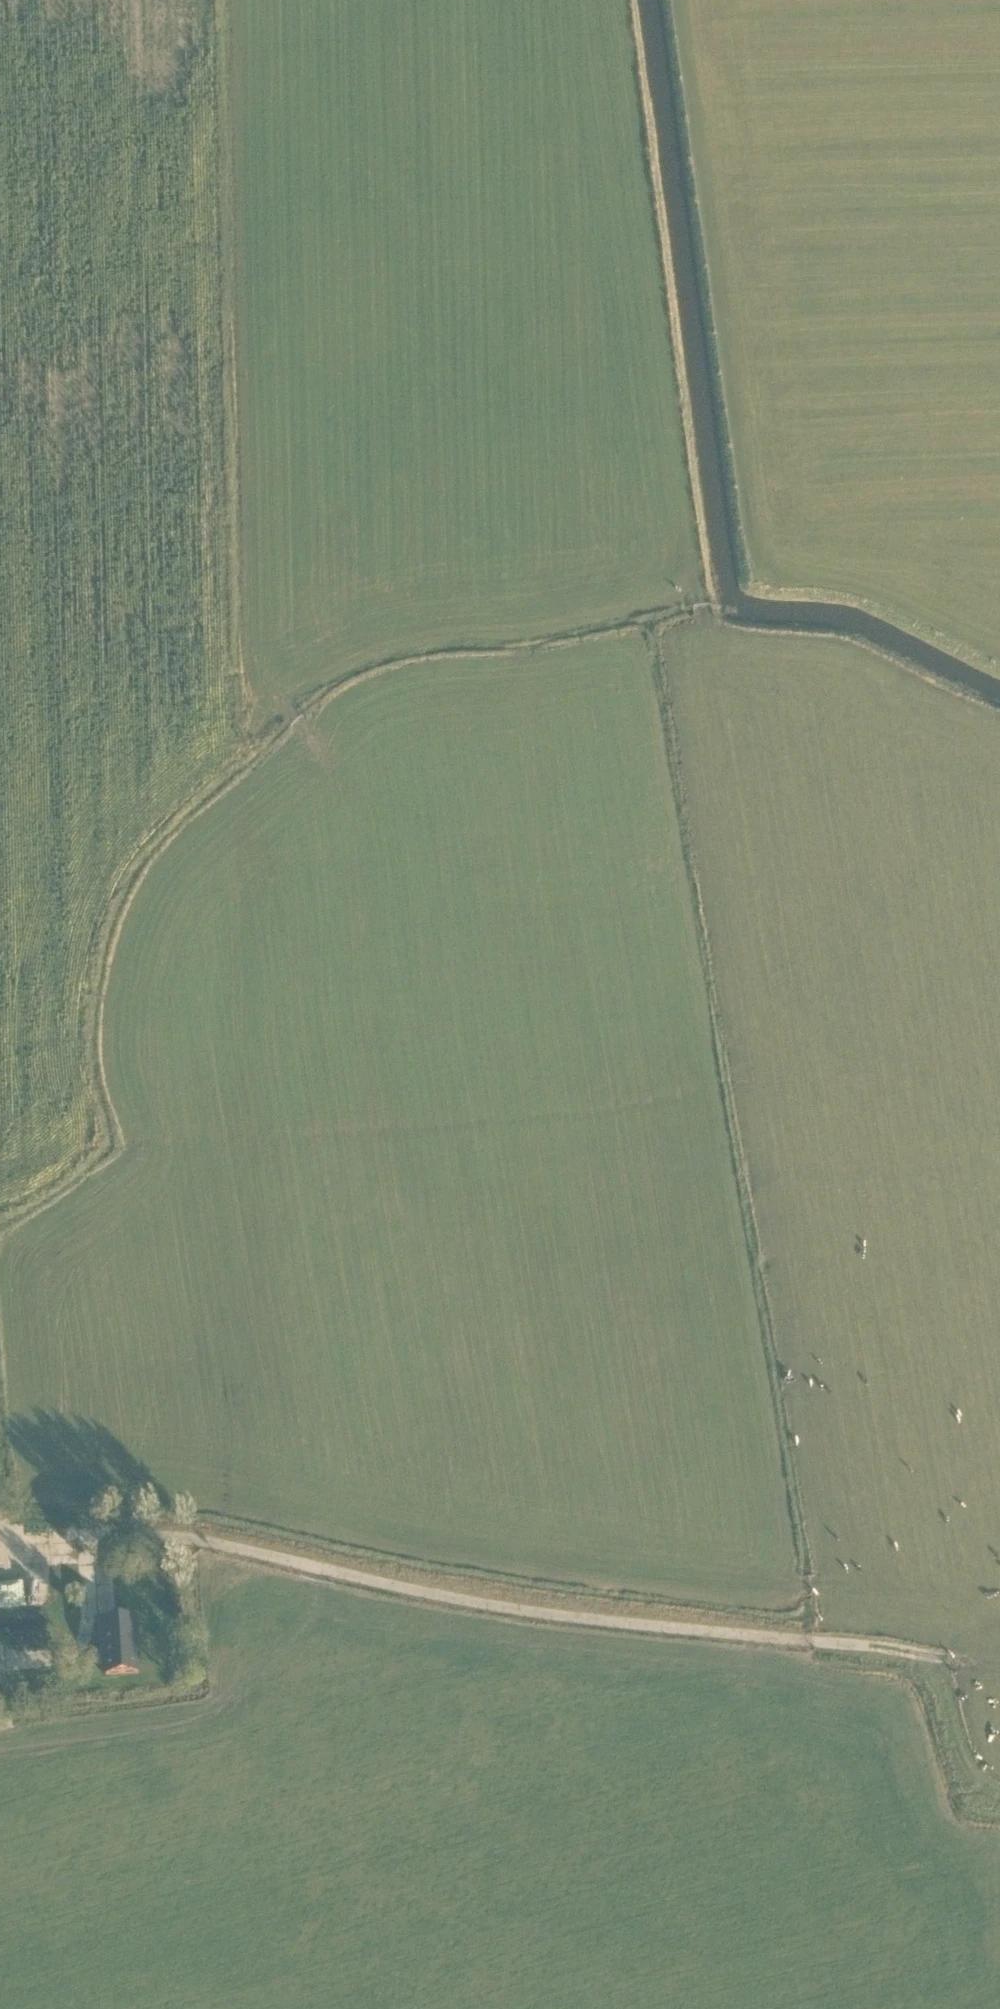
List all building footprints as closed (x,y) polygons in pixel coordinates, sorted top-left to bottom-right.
[(139,1657),(138,1635),(100,1637),(101,1656),(104,1656),(105,1677),(137,1675),(136,1657),(139,1657)]
